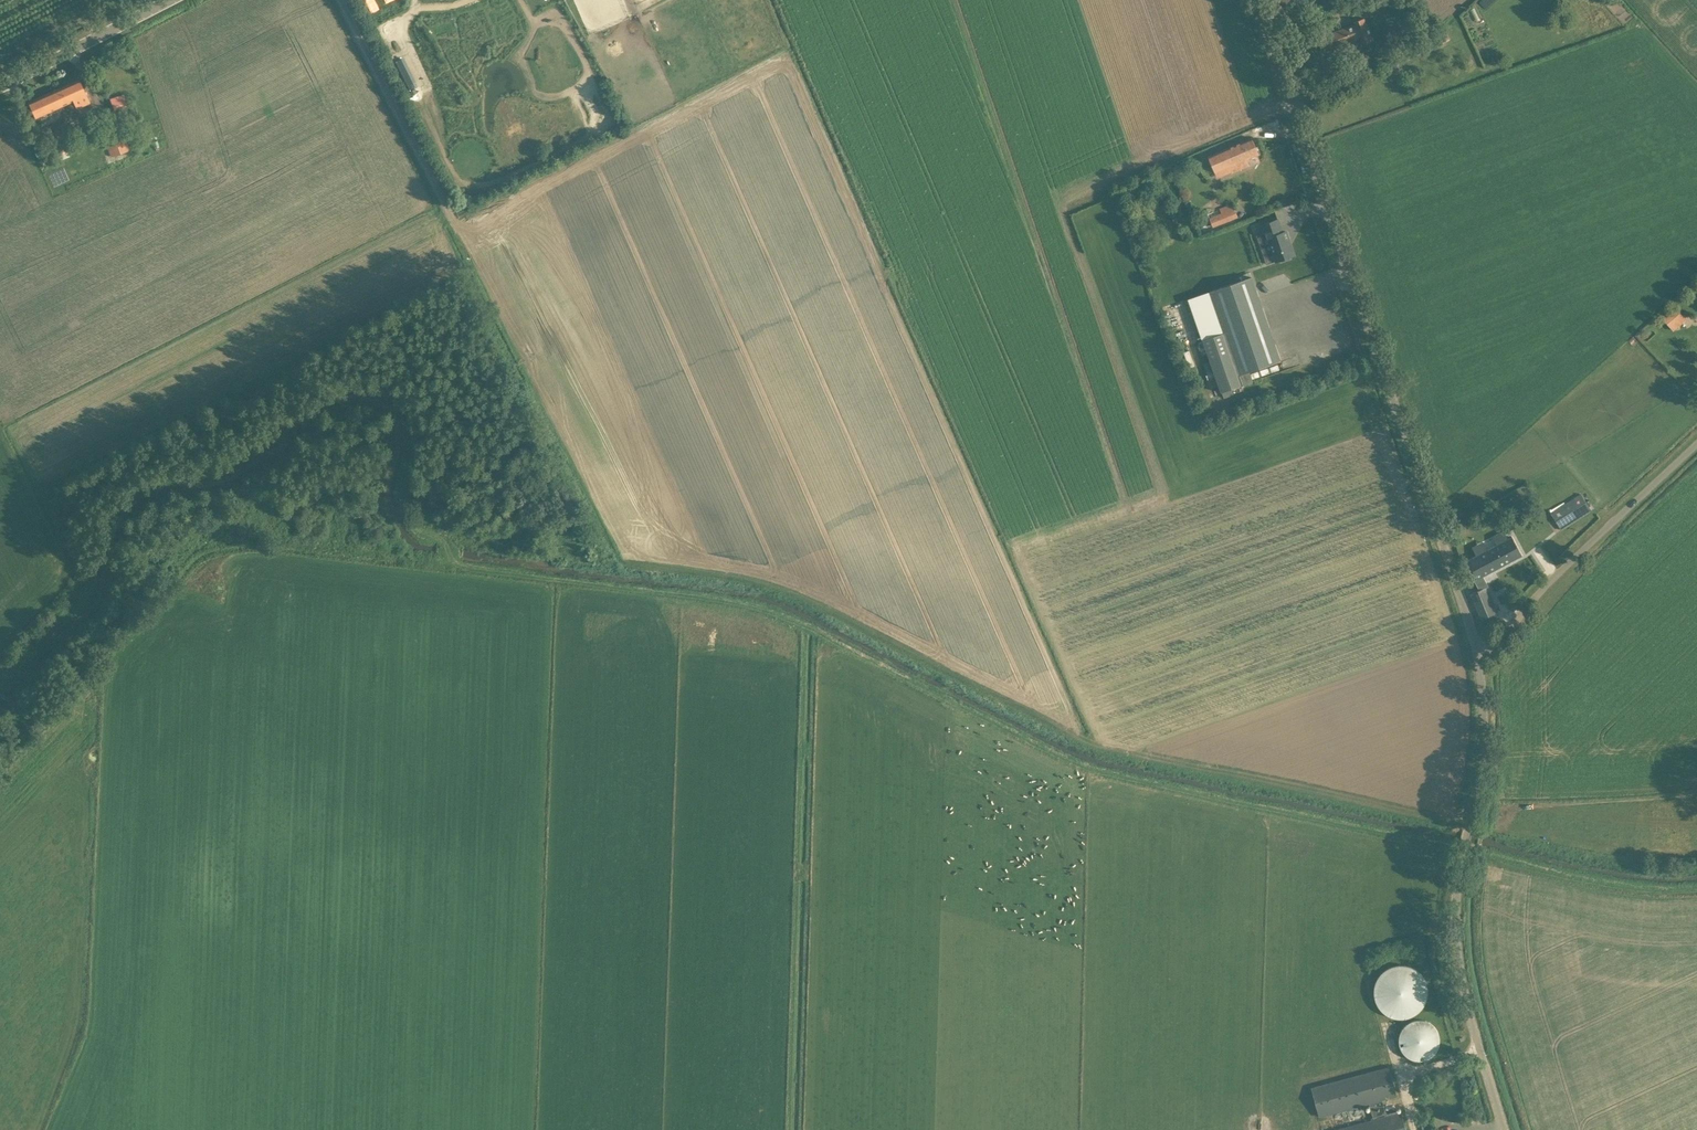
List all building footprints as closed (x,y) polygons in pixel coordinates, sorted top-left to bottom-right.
[(1371,4),(1367,6),(1370,13),(1389,4),(1387,0),(1379,0),(1371,4)] [(1327,21),(1315,25),(1325,51),(1359,38),(1362,44),(1373,39),(1370,32),(1370,31),(1369,29),(1364,18),(1353,22),(1354,24),(1329,34),(1325,23),(1327,21)] [(28,102),(33,112),(35,117),(74,100),(78,108),(90,102),(79,79),(28,102)] [(124,94),(110,99),(114,110),(128,105),(124,94)] [(129,150),(115,110),(97,116),(111,157),(129,150)] [(1233,173),(1240,169),(1250,165),(1247,159),(1259,154),(1252,137),(1242,142),(1208,157),(1215,172),(1230,166),(1233,173)] [(1238,217),(1232,204),(1208,214),(1213,227),(1238,217)] [(1297,227),(1293,214),(1276,220),(1279,228),(1281,227),(1291,256),(1296,254),(1297,256),(1304,253),(1304,252),(1309,250),(1301,226),(1297,227)] [(1203,340),(1222,392),(1232,388),(1248,383),(1249,384),(1253,383),(1252,381),(1253,381),(1250,371),(1281,360),(1252,276),(1210,291),(1224,332),(1203,340)] [(1674,331),(1686,320),(1676,308),(1664,319),(1674,331)] [(1549,512),(1562,531),(1592,511),(1580,492),(1549,512)] [(1508,540),(1463,562),(1472,581),(1517,559),(1508,540)] [(1487,586),(1471,593),(1481,618),(1495,613),(1498,612),(1487,586)] [(1426,968),(1383,964),(1378,1013),(1399,1015),(1400,1003),(1422,1005),(1426,968)] [(1408,1044),(1402,1046),(1406,1061),(1440,1052),(1433,1029),(1406,1036),(1408,1044)] [(1400,1110),(1386,1114),(1382,1100),(1397,1096),(1389,1066),(1311,1087),(1319,1118),(1369,1104),(1373,1119),(1332,1129),(1406,1129),(1400,1110)]
